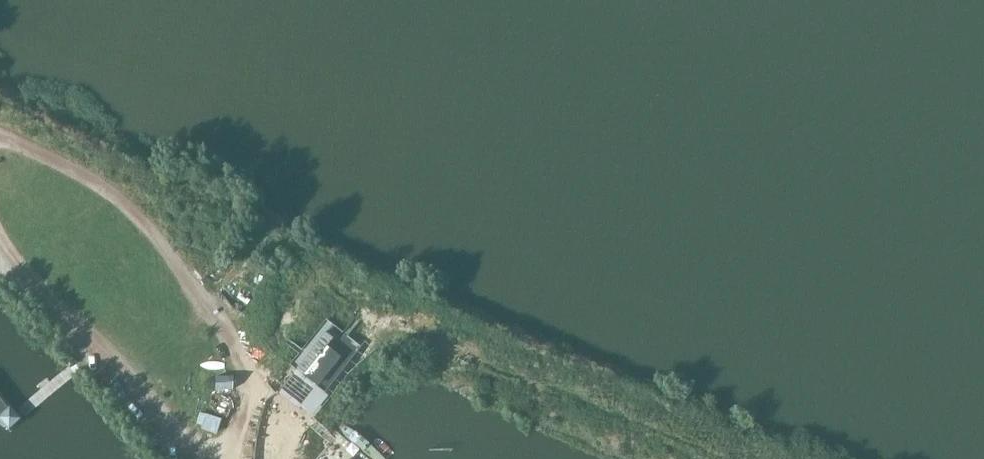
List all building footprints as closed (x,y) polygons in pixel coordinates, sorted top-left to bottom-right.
[(296,371),(281,390),(309,413),(360,349),(331,326),(326,332),(296,371)] [(234,376),(216,378),(216,391),(233,389),(234,376)] [(10,430),(21,419),(11,409),(0,393),(0,419),(1,420),(10,430)]
